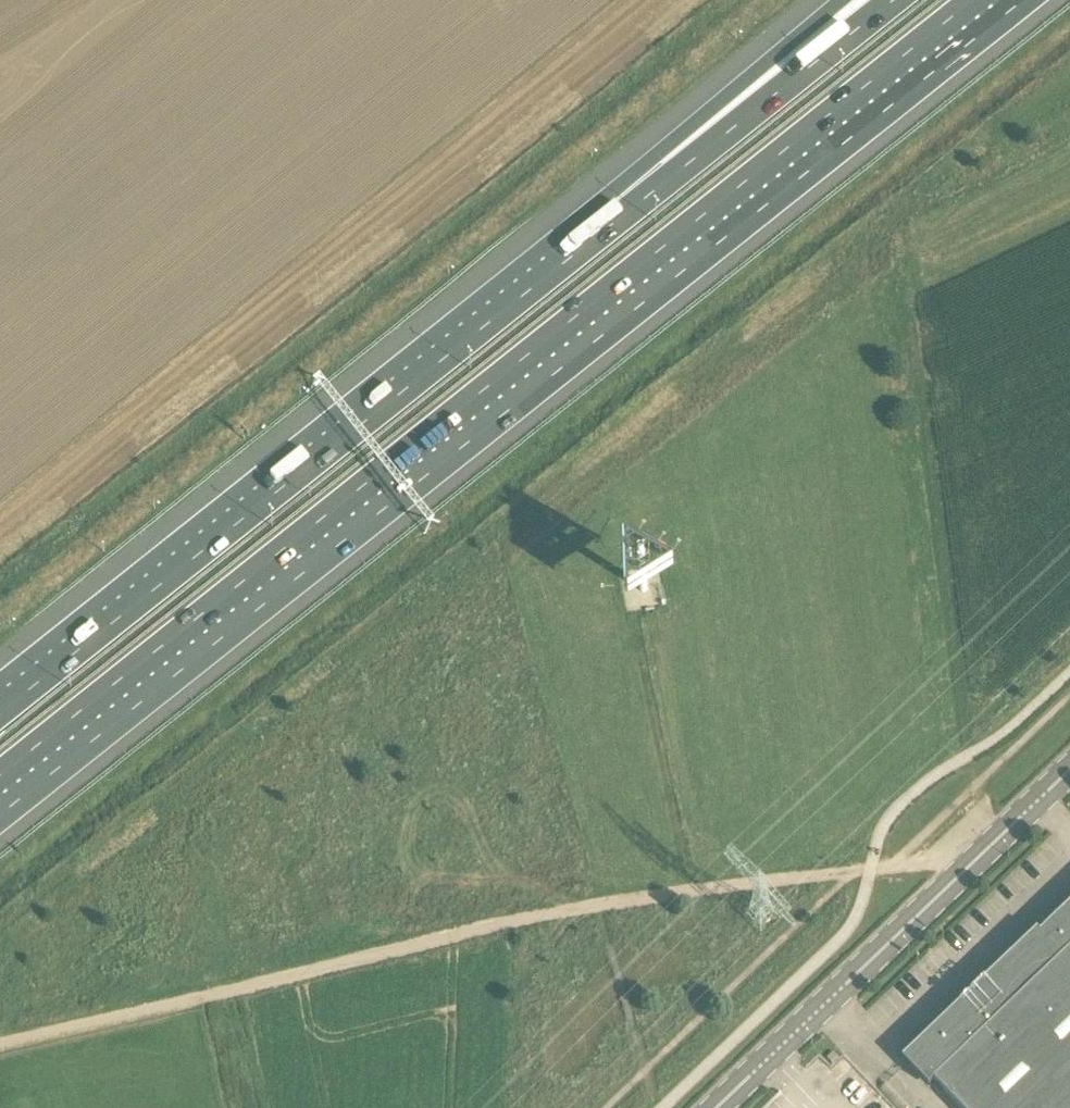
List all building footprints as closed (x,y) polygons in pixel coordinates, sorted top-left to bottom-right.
[(960,1107),(1069,1107),(1069,906),(983,989),(981,987),(967,1000),(969,1002),(912,1057),(960,1107)]
